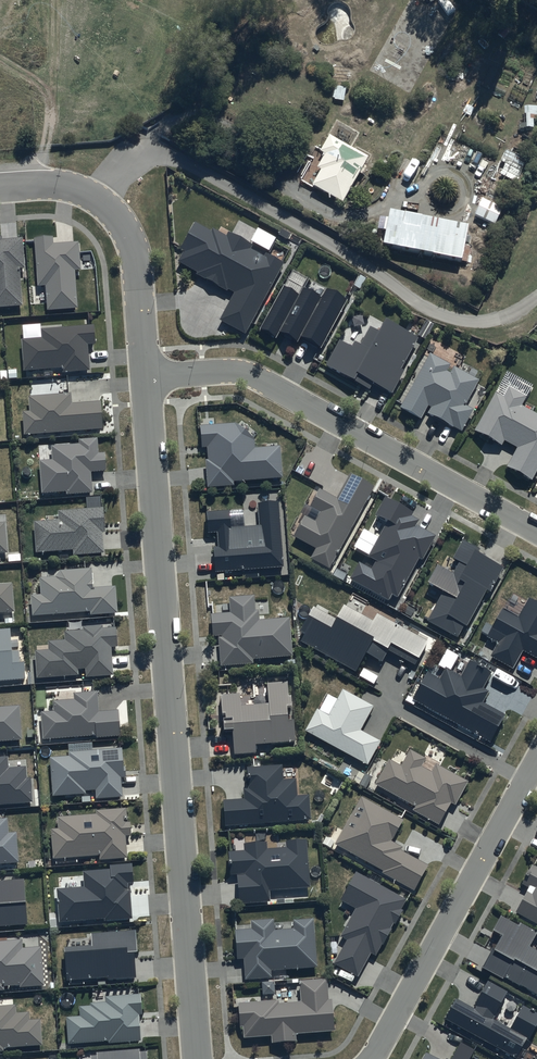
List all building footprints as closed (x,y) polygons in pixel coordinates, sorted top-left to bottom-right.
[(534,128),(534,119),(536,119),(536,106),(526,106),(526,123),(519,123),(519,128),(534,128)] [(368,158),(330,136),(321,152),(326,155),(318,169),(322,171),(313,186),(343,203),(368,158)] [(526,161),(507,150),(501,162),(506,164),(502,174),(517,182),(522,172),(521,171),(526,161)] [(484,199),(475,215),(495,225),(503,209),(484,199)] [(468,228),(390,213),(383,247),(462,262),(468,228)] [(210,231),(195,223),(181,249),(183,250),(177,261),(197,272),(195,275),(228,292),(228,291),(232,293),(218,319),(244,334),(283,263),(266,254),(264,258),(248,250),(251,244),(228,232),(226,236),(212,229),(210,231)] [(0,236),(0,307),(21,305),(18,267),(24,267),(21,238),(2,239),(2,236),(0,236)] [(53,236),(34,238),(37,286),(45,286),(46,310),(78,308),(75,269),(80,269),(78,242),(53,243),(53,236)] [(298,295),(283,287),(259,329),(275,338),(279,332),(297,343),(300,337),(320,348),(346,300),(325,288),(320,296),(303,287),(298,295)] [(417,338),(385,320),(379,332),(370,328),(360,345),(353,341),(351,345),(338,339),(324,366),(369,390),(372,384),(392,394),(404,372),(400,369),(417,338)] [(40,337),(21,339),(23,371),(63,368),(63,372),(89,370),(88,344),(95,344),(94,324),(40,328),(40,337)] [(451,364),(431,353),(401,408),(420,418),(427,406),(431,407),(428,413),(460,431),(472,410),(464,406),(479,380),(453,366),(450,372),(447,371),(451,364)] [(509,387),(504,397),(496,392),(475,431),(502,445),(504,441),(516,448),(506,467),(531,481),(536,471),(536,415),(520,406),(526,396),(509,387)] [(71,393),(28,396),(29,411),(22,411),(23,435),(102,429),(100,401),(71,404),(71,393)] [(235,423),(199,425),(201,447),(207,447),(208,460),(205,460),(206,487),(233,485),(233,481),(282,478),(280,446),(255,448),(254,439),(235,423)] [(106,472),(105,452),(99,452),(98,438),(78,439),(78,444),(51,446),(52,459),(39,460),(41,493),(66,491),(66,495),(92,493),(91,472),(106,472)] [(372,488),(349,475),(335,500),(318,490),(308,508),(318,514),(314,521),(304,515),(292,537),(315,549),(311,558),(329,568),(372,488)] [(412,516),(414,513),(384,496),(374,515),(386,522),(366,557),(375,562),(371,569),(358,562),(349,579),(388,601),(391,594),(396,597),(418,557),(422,559),(435,536),(416,525),(419,520),(412,516)] [(283,567),(278,502),(256,503),(258,524),(231,526),(230,510),(206,511),(208,533),(217,532),(219,548),(213,548),(215,572),(283,567)] [(57,519),(33,521),(35,553),(73,550),(73,556),(104,554),(102,532),(105,532),(103,507),(56,510),(57,519)] [(461,540),(451,559),(459,563),(453,575),(436,566),(427,584),(443,593),(427,621),(458,638),(464,626),(466,628),(486,591),(491,593),(504,568),(477,554),(479,550),(461,540)] [(40,594),(30,595),(31,617),(89,613),(89,617),(119,615),(117,585),(94,586),(92,568),(60,570),(55,577),(39,578),(40,594)] [(14,612),(12,584),(0,585),(0,613),(14,612)] [(256,611),(254,595),(228,597),(229,613),(210,614),(212,637),(218,636),(220,667),(253,664),(253,659),(292,656),(289,618),(259,620),(259,611),(256,611)] [(502,608),(485,638),(496,644),(489,657),(513,670),(522,652),(536,660),(536,604),(528,599),(518,617),(502,608)] [(305,635),(301,642),(356,672),(366,655),(381,663),(388,651),(415,666),(429,642),(376,613),(372,621),(343,605),(335,620),(313,607),(299,632),(305,635)] [(117,647),(116,628),(102,628),(102,626),(83,627),(83,630),(64,631),(65,640),(48,641),(48,650),(35,651),(37,678),(79,675),(79,669),(85,669),(86,677),(113,676),(112,648),(117,647)] [(25,679),(24,662),(20,662),(19,651),(12,652),(10,628),(0,629),(0,681),(25,679)] [(491,673),(469,661),(460,677),(444,669),(438,679),(426,673),(411,700),(490,743),(505,716),(482,703),(488,692),(483,689),(491,673)] [(239,694),(220,695),(222,731),(232,730),(234,756),(255,754),(255,746),(295,743),(293,721),(287,721),(286,707),(291,707),(290,696),(288,696),(287,682),(266,683),(268,704),(240,706),(239,694)] [(373,707),(343,690),(329,716),(317,709),(304,732),(367,766),(380,742),(360,731),(373,707)] [(98,712),(97,691),(73,693),(73,700),(52,701),(53,711),(41,712),(43,740),(95,736),(95,739),(120,737),(118,710),(98,712)] [(21,740),(18,706),(0,708),(0,741),(21,740)] [(122,749),(69,752),(69,757),(50,758),(53,797),(86,795),(86,792),(96,791),(96,799),(122,798),(121,779),(124,778),(122,749)] [(400,765),(388,759),(374,785),(415,808),(413,811),(438,825),(450,804),(454,806),(468,782),(435,764),(431,771),(423,767),(427,759),(409,749),(400,765)] [(0,758),(0,805),(33,803),(31,779),(26,779),(25,767),(8,768),(7,758),(0,758)] [(282,765),(247,768),(249,789),(243,789),(243,799),(222,801),(224,828),(310,821),(309,796),(297,797),(295,779),(283,780),(282,765)] [(404,820),(361,796),(334,845),(383,872),(382,875),(413,892),(427,866),(401,852),(403,848),(392,842),(404,820)] [(58,829),(51,830),(53,860),(99,856),(99,861),(128,859),(126,836),(131,836),(130,822),(128,822),(127,809),(96,811),(96,815),(57,818),(58,829)] [(18,863),(16,833),(8,834),(7,818),(0,819),(0,864),(18,863)] [(266,843),(243,845),(244,852),(228,853),(230,876),(238,875),(240,905),(270,903),(269,891),(310,888),(307,840),(285,841),(285,848),(267,850),(266,843)] [(133,884),(132,864),(109,866),(109,870),(83,872),(84,887),(56,889),(59,924),(105,920),(105,923),(132,921),(130,891),(128,891),(128,884),(133,884)] [(532,865),(521,885),(529,889),(515,915),(536,927),(536,868),(532,865)] [(407,901),(357,873),(341,901),(357,910),(341,938),(347,941),(333,965),(357,978),(371,954),(375,956),(382,945),(384,946),(392,930),(391,929),(393,925),(395,926),(403,911),(402,910),(407,901)] [(24,880),(0,881),(0,927),(27,925),(24,880)] [(501,917),(492,932),(501,938),(494,952),(492,951),(482,970),(503,981),(505,979),(536,997),(536,951),(531,948),(536,937),(536,932),(520,923),(518,926),(501,917)] [(273,920),(251,922),(252,930),(235,931),(237,960),(244,960),(245,981),(272,979),(271,971),(317,968),(314,919),(293,921),(293,930),(274,931),(273,920)] [(91,946),(64,948),(66,982),(108,979),(108,982),(135,980),(134,954),(138,954),(136,931),(90,934),(91,946)] [(0,941),(0,992),(5,992),(4,987),(20,986),(20,988),(44,986),(42,947),(23,948),(22,940),(0,941)] [(327,980),(299,982),(300,1002),(279,1004),(279,1001),(239,1004),(240,1028),(244,1028),(245,1039),(271,1037),(272,1045),(297,1043),(296,1035),(334,1033),(332,1000),(329,1000),(327,980)] [(487,982),(473,1007),(455,998),(443,1020),(513,1058),(516,1058),(526,1041),(528,1042),(536,1027),(536,1014),(524,1007),(511,1031),(492,1021),(507,993),(487,982)] [(140,995),(105,998),(105,1003),(90,1004),(90,1007),(80,1007),(80,1018),(66,1019),(68,1045),(109,1042),(109,1044),(140,1042),(139,1016),(142,1016),(140,995)] [(0,1007),(0,1053),(4,1052),(3,1049),(42,1046),(40,1020),(29,1021),(29,1013),(16,1014),(15,1006),(0,1007)] [(460,1046),(453,1058),(470,1058),(473,1053),(460,1046)]
